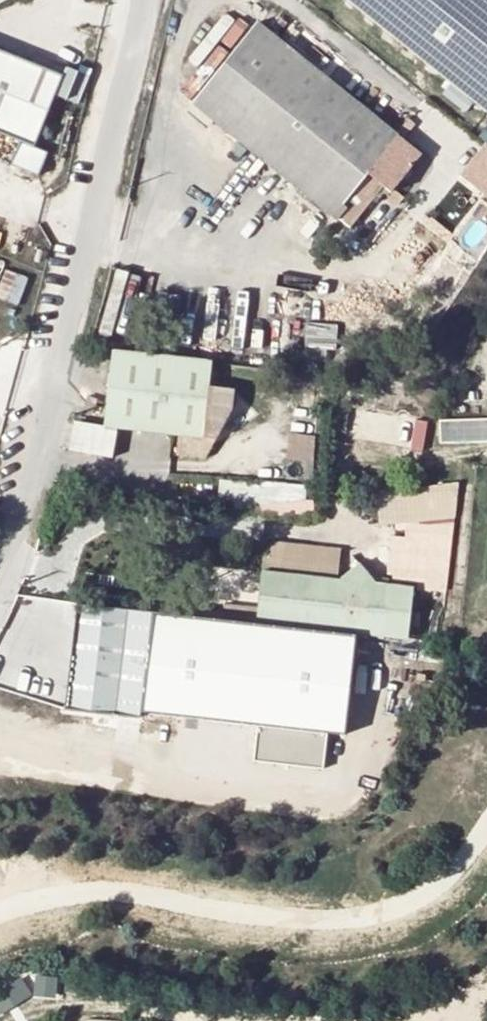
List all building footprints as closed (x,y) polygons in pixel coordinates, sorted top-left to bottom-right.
[(486,113),(486,0),(348,0),(486,113)] [(368,202),(381,187),(388,192),(418,156),(254,20),(188,99),(345,230),(368,202)] [(0,53),(0,137),(21,145),(11,167),(39,178),(48,155),(35,150),(63,78),(0,53)] [(483,146),(458,177),(486,200),(486,149),(483,146)] [(399,200),(388,192),(381,187),(368,202),(372,206),(381,196),(393,207),(399,200)] [(110,334),(131,337),(141,270),(119,267),(110,334)] [(339,359),(339,323),(309,323),(309,359),(339,359)] [(170,358),(110,352),(102,426),(116,428),(176,435),(174,456),(193,458),(228,400),(230,383),(208,380),(210,363),(199,362),(170,358)] [(96,398),(87,396),(84,410),(94,412),(96,398)] [(389,447),(431,443),(429,415),(387,418),(389,447)] [(438,418),(439,446),(486,444),(486,416),(438,418)] [(113,457),(116,428),(102,426),(74,423),(71,452),(113,457)] [(316,461),(318,434),(292,433),(290,459),(316,461)] [(457,481),(375,491),(379,523),(455,518),(457,481)] [(267,570),(344,571),(345,543),(268,542),(267,570)] [(362,563),(341,580),(350,591),(371,575),(362,563)] [(263,571),(257,622),(353,633),(409,639),(413,588),(376,584),(371,575),(350,591),(341,580),(263,571)] [(79,600),(66,703),(138,712),(151,608),(79,600)] [(257,622),(151,608),(138,712),(254,724),(327,732),(343,734),(353,633),(257,622)] [(327,732),(254,724),(252,759),(323,767),(327,732)] [(41,995),(32,977),(0,993),(0,1012),(1,1015),(41,995)] [(41,977),(41,993),(62,993),(62,977),(41,977)]
